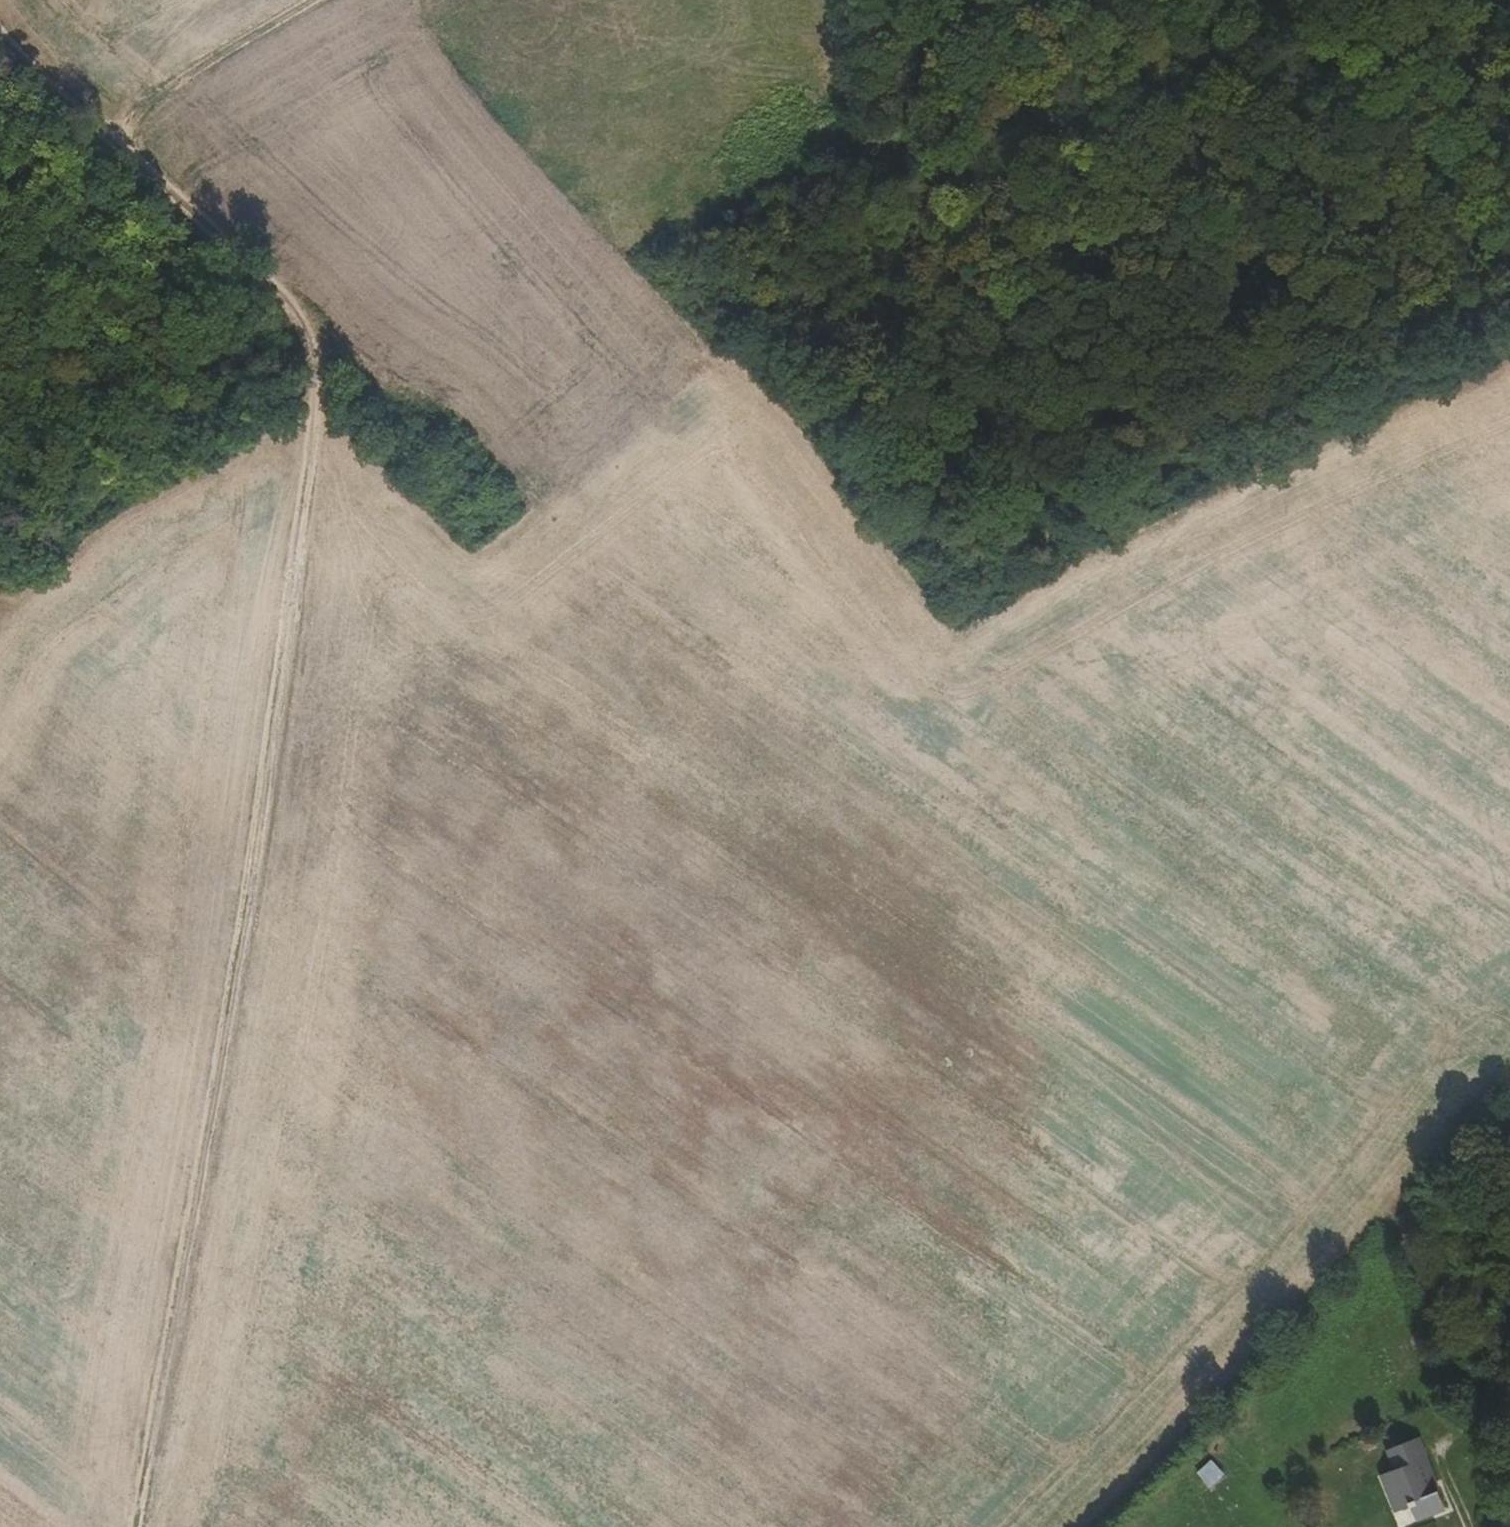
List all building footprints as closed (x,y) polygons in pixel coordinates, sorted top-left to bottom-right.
[(1420,1441),(1417,1442),(1429,1475),(1432,1474),(1420,1441)] [(1429,1475),(1417,1442),(1389,1453),(1395,1472),(1382,1478),(1388,1493),(1391,1492),(1398,1512),(1410,1506),(1412,1510),(1419,1508),(1424,1520),(1446,1512),(1432,1474),(1429,1475)] [(1212,1461),(1197,1474),(1211,1490),(1226,1476),(1212,1461)] [(1419,1508),(1412,1510),(1417,1523),(1424,1520),(1419,1508)]
